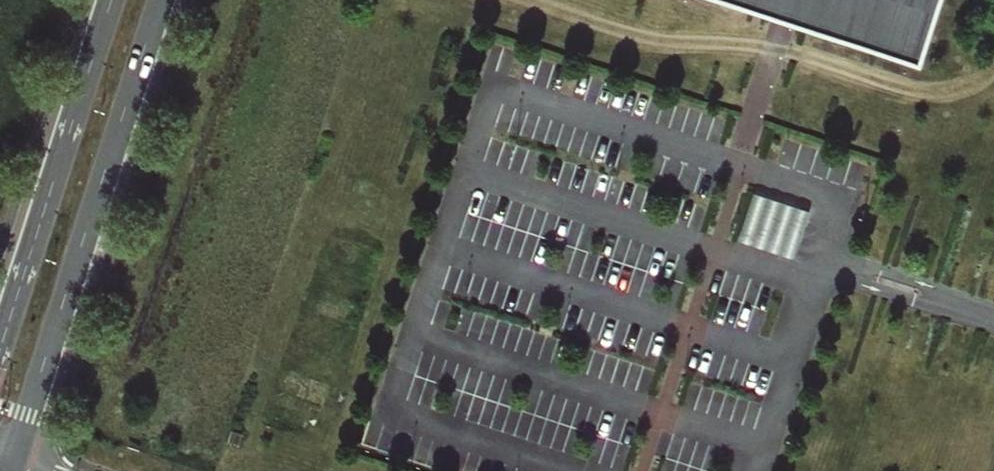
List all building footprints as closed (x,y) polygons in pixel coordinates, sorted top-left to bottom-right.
[(926,50),(942,0),(774,0),(926,50)] [(743,235),(799,253),(814,205),(757,188),(743,235)]
